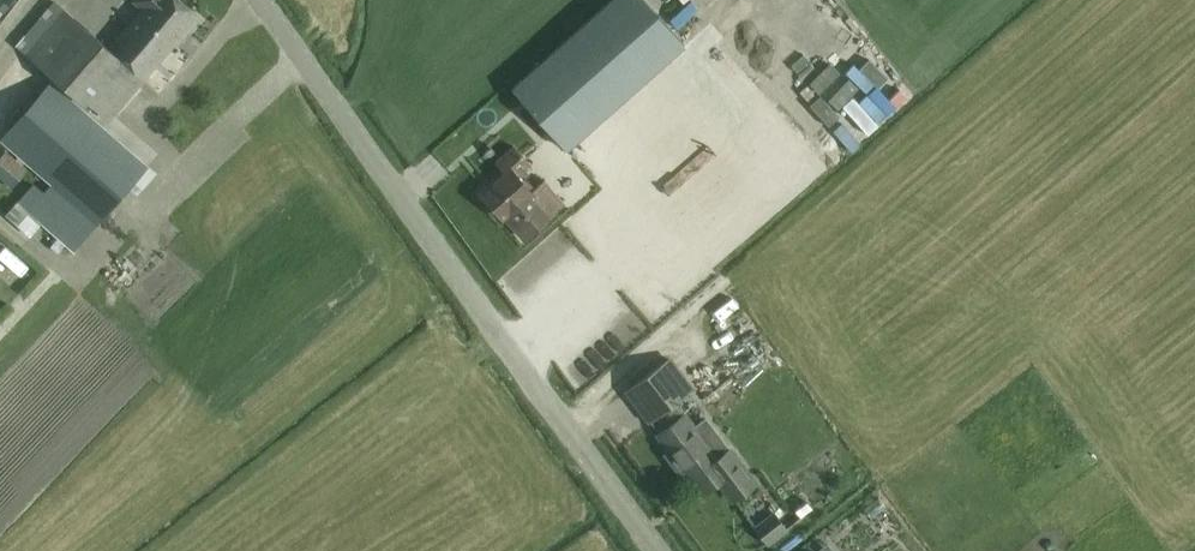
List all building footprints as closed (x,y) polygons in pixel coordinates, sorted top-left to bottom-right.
[(108,45),(64,8),(26,53),(85,104),(88,101),(109,121),(146,78),(175,43),(173,41),(184,27),(189,31),(201,17),(197,13),(198,12),(183,0),(134,0),(142,7),(108,45)] [(573,34),(513,87),(568,149),(627,96),(573,34)] [(0,138),(0,140),(50,183),(98,224),(150,165),(81,105),(51,78),(0,138)] [(791,193),(715,111),(654,168),(729,249),(791,193)] [(596,164),(619,144),(608,131),(585,151),(596,164)] [(551,213),(564,202),(544,179),(535,188),(524,176),(528,173),(524,168),(530,163),(514,145),(497,161),(506,171),(495,181),(496,183),(483,194),(502,216),(504,214),(524,237),(551,213)] [(0,158),(0,177),(12,187),(28,169),(7,150),(0,158)] [(98,224),(50,183),(44,191),(34,182),(6,214),(30,235),(41,222),(74,251),(98,224)] [(0,239),(0,255),(19,272),(29,262),(2,237),(0,239)] [(746,340),(708,371),(718,382),(729,373),(736,382),(751,370),(744,361),(755,351),(746,340)] [(669,359),(627,391),(650,421),(651,421),(674,403),(692,389),(669,359)] [(756,484),(729,449),(717,458),(709,447),(720,438),(706,419),(694,428),(684,414),(683,415),(674,403),(651,421),(660,432),(658,433),(696,483),(708,474),(716,484),(720,481),(734,500),(756,484)] [(786,550),(787,550),(805,537),(793,522),(774,537),(786,550)]
